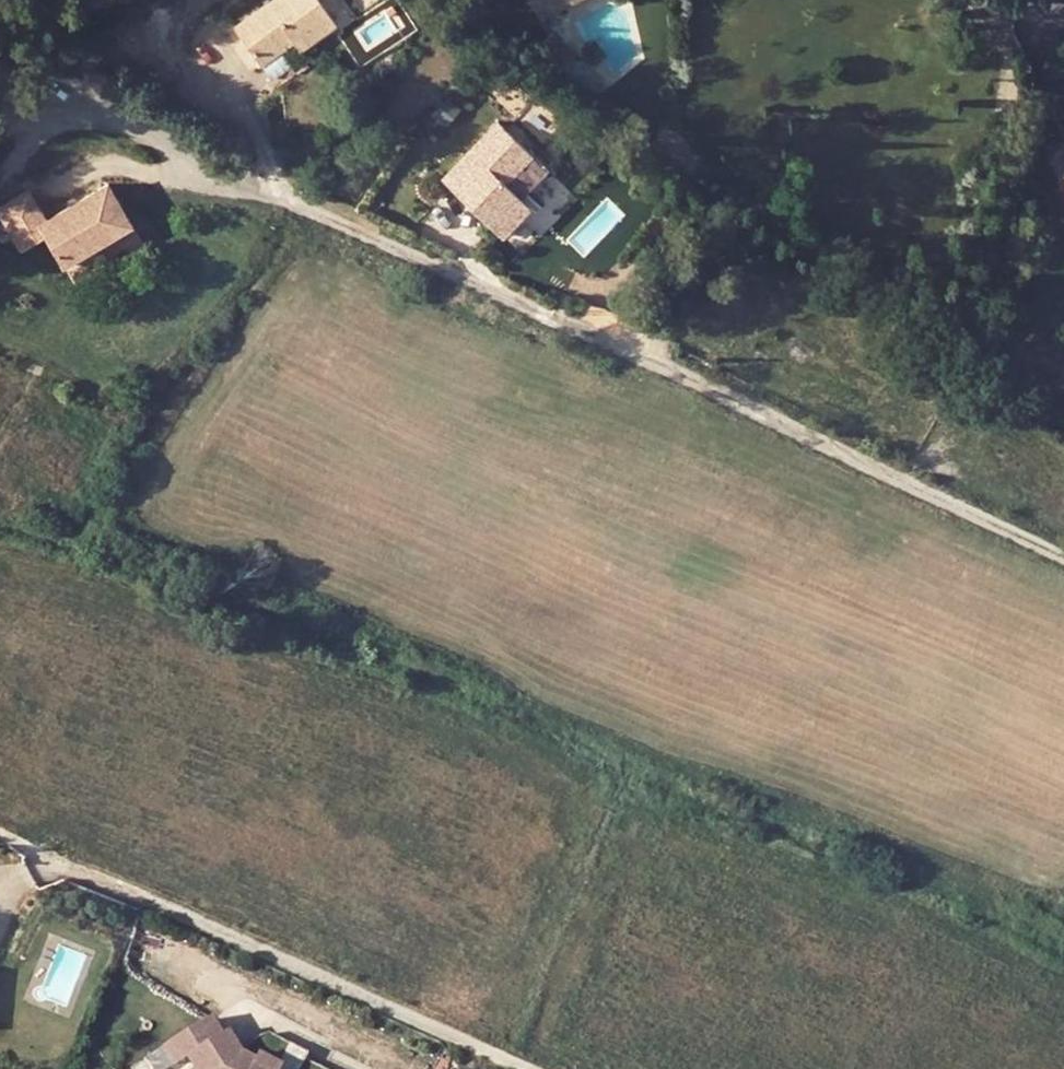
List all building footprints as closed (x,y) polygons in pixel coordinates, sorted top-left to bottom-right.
[(263,56),(296,34),(302,42),(338,16),(326,0),(268,0),(238,20),(263,56)] [(442,184),(486,225),(514,196),(503,187),(528,160),(494,128),(442,184)] [(0,193),(0,205),(15,238),(39,227),(54,259),(126,227),(106,184),(40,214),(26,181),(0,193)] [(529,210),(514,196),(486,225),(501,239),(529,210)] [(252,1049),(254,1043),(238,1035),(225,1015),(219,1019),(208,1002),(181,1018),(191,1037),(186,1040),(204,1068),(289,1068),(252,1049)]
